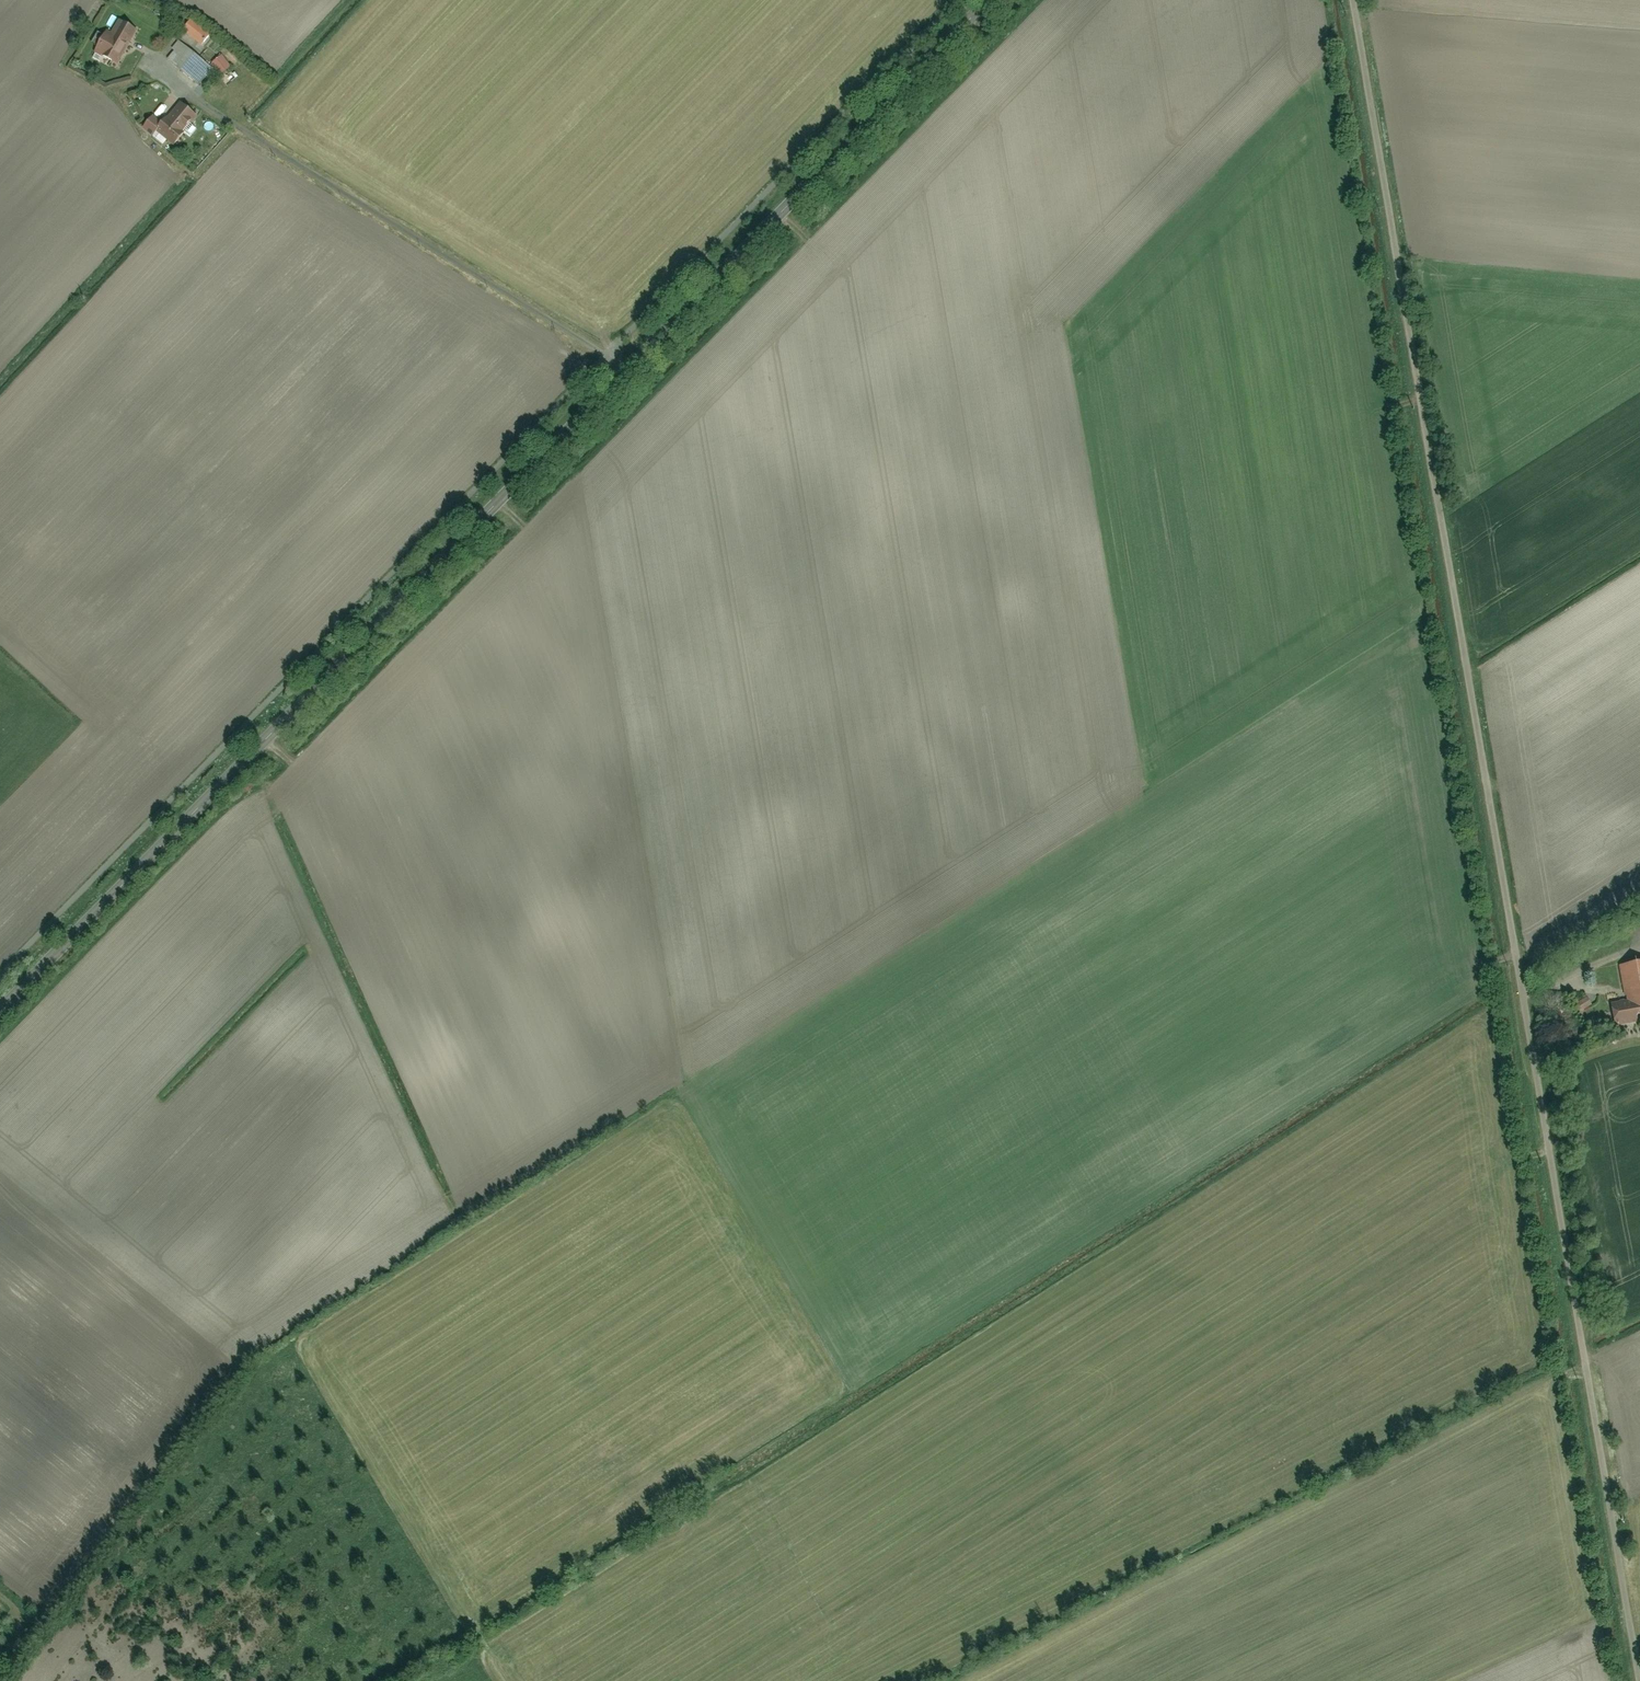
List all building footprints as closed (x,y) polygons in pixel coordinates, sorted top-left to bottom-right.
[(93,46),(119,64),(135,41),(118,29),(112,39),(102,32),(93,46)] [(208,67),(179,43),(167,58),(196,82),(208,67)] [(227,57),(215,66),(223,76),(234,67),(227,57)] [(145,127),(176,147),(201,118),(187,105),(173,121),(165,116),(161,123),(151,117),(145,127)] [(1623,964),(1629,1001),(1613,1004),(1616,1025),(1637,1022),(1636,1015),(1639,1014),(1639,962),(1623,964)]
